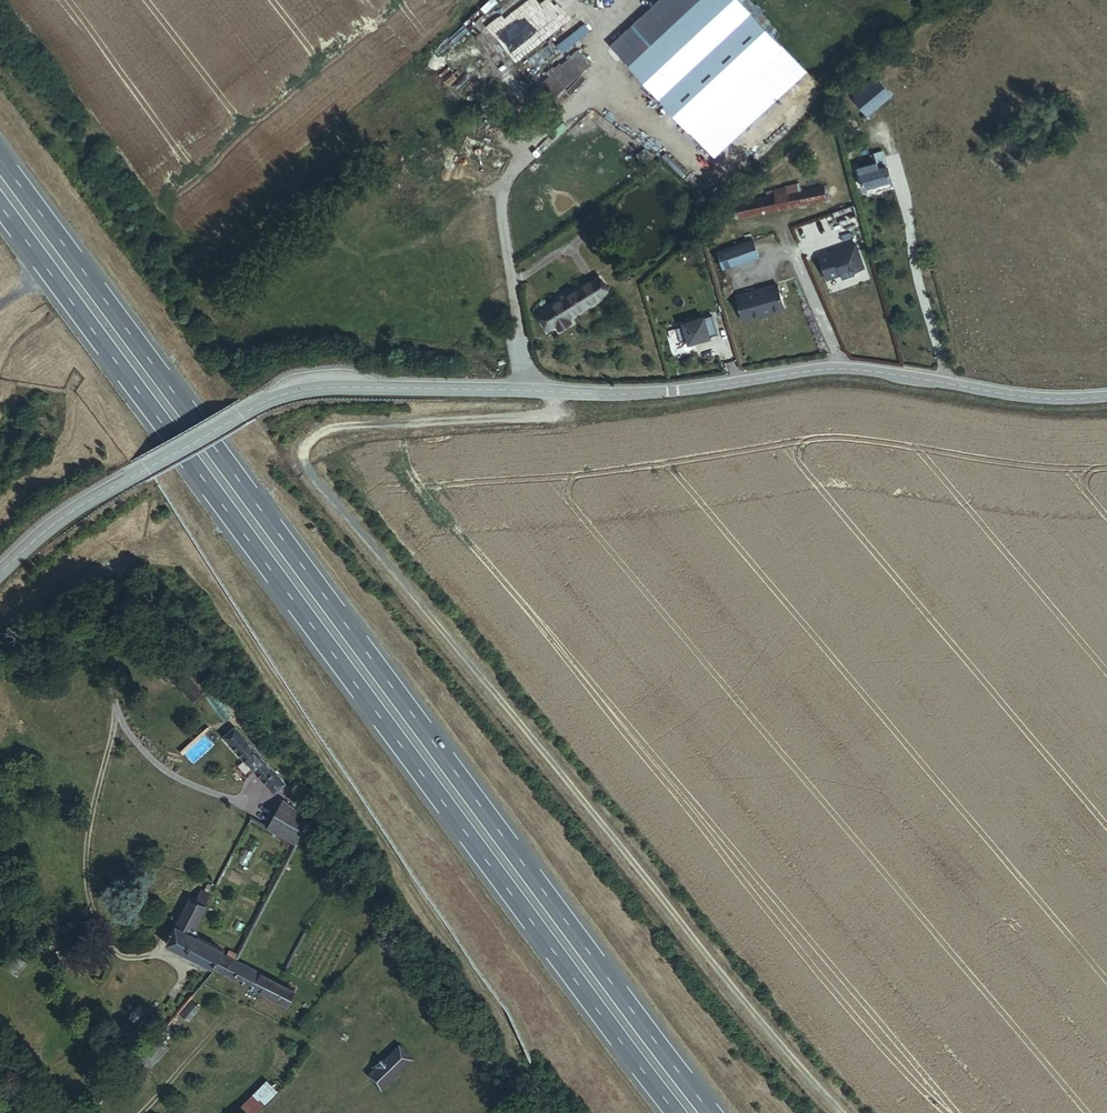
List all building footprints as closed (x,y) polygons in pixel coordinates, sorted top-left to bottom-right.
[(607,47),(692,130),(782,40),(783,38),(745,0),(655,0),(607,47)] [(540,1),(451,80),(466,97),(556,18),(540,1)] [(584,31),(577,23),(552,46),(559,53),(584,31)] [(801,60),(782,40),(692,130),(711,149),(801,60)] [(549,104),(592,65),(578,50),(535,89),(549,104)] [(903,92),(890,75),(865,96),(880,112),(903,92)] [(885,160),(867,164),(873,184),(901,177),(893,148),(882,151),(885,160)] [(800,180),(778,186),(779,192),(743,201),(745,215),(833,196),(830,181),(807,186),(800,180)] [(729,247),(735,264),(771,252),(765,235),(729,247)] [(877,266),(869,242),(832,254),(839,277),(854,273),(855,277),(867,273),(866,270),(877,266)] [(604,293),(609,300),(619,292),(604,275),(552,313),(559,325),(604,293)] [(795,305),(789,281),(747,292),(754,317),(795,305)] [(585,318),(609,300),(604,293),(559,325),(564,332),(573,325),(579,331),(588,323),(585,318)] [(707,317),(710,335),(716,334),(713,316),(707,317)] [(706,319),(678,325),(681,340),(686,339),(687,346),(710,342),(706,319)] [(284,787),(231,728),(218,738),(266,794),(273,788),(278,793),(284,787)] [(307,819),(312,813),(303,806),(297,814),(279,803),(265,828),(293,844),(307,819)] [(162,945),(209,971),(220,953),(194,938),(191,931),(212,890),(203,885),(197,894),(195,893),(189,903),(187,902),(162,945)] [(48,933),(42,927),(39,930),(38,930),(25,945),(31,952),(48,933)] [(27,957),(19,947),(11,955),(21,963),(27,957)] [(292,994),(276,985),(232,963),(235,956),(227,952),(224,958),(218,955),(209,971),(281,1009),(292,994)] [(6,959),(0,966),(0,967),(9,976),(17,968),(6,959)] [(194,1013),(188,1006),(175,1020),(182,1026),(194,1013)] [(405,1065),(391,1052),(372,1071),(371,1071),(361,1082),(375,1095),(405,1065)] [(250,1092),(228,1112),(249,1112),(261,1102),(250,1092)]
